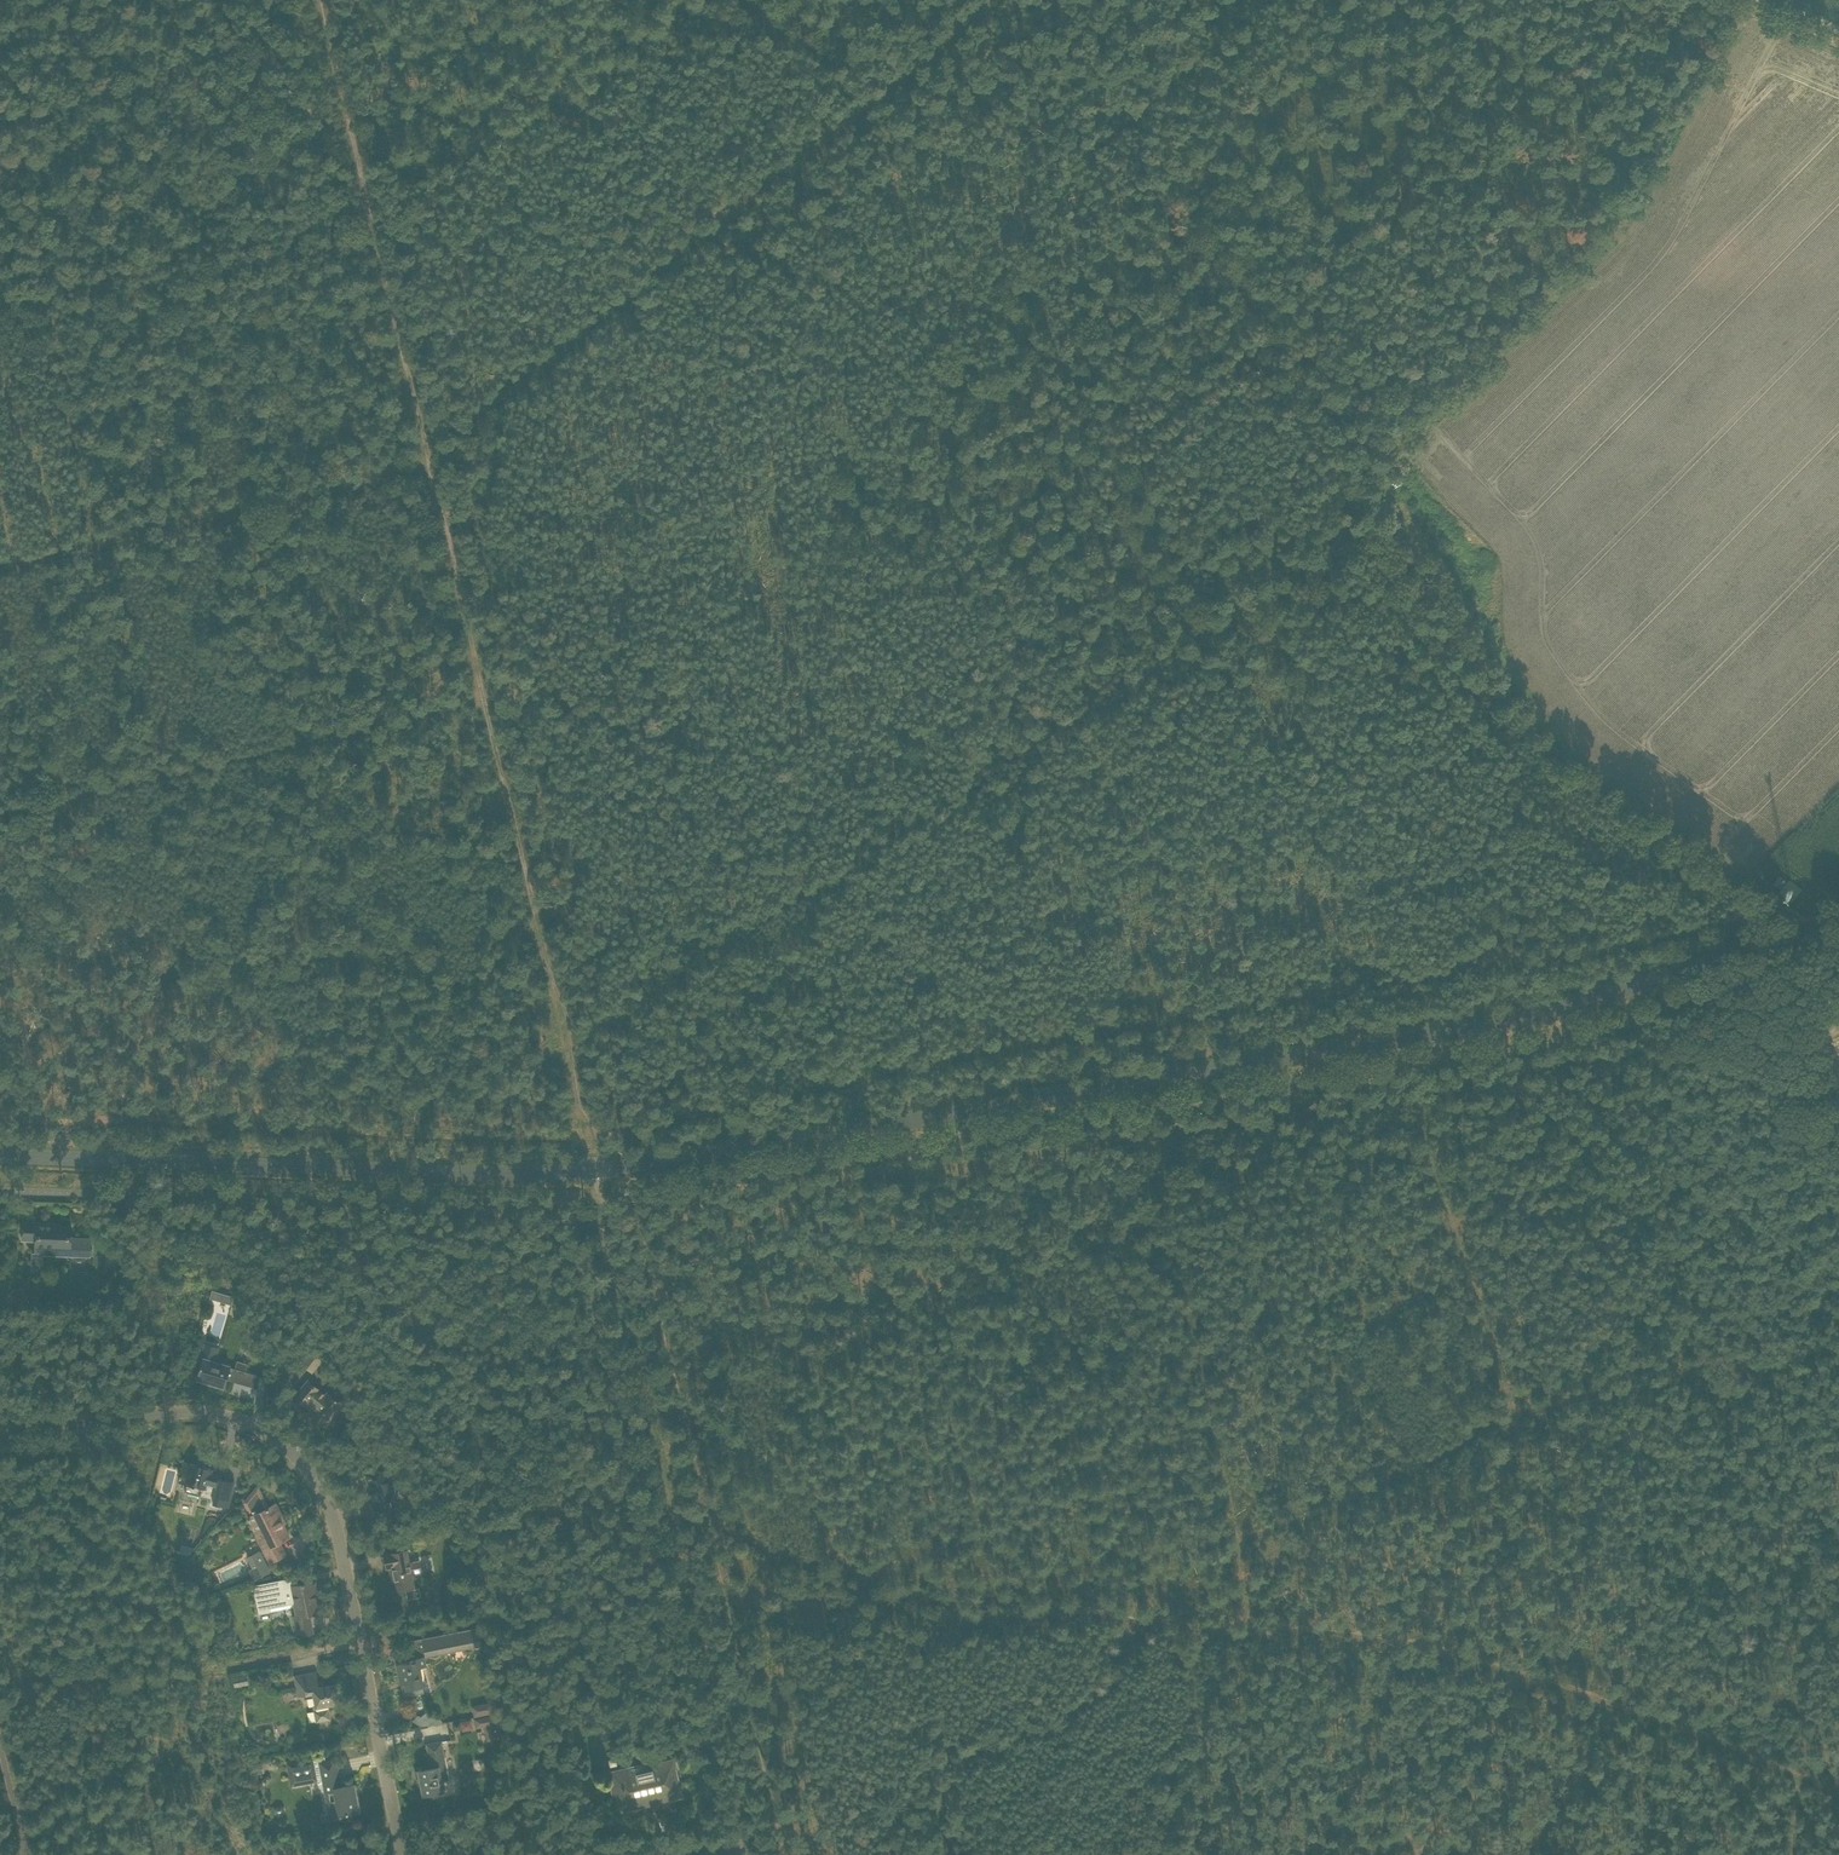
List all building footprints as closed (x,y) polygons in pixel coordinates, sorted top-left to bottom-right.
[(90,1257),(90,1239),(72,1238),(72,1227),(60,1226),(60,1224),(24,1223),(23,1240),(24,1240),(24,1237),(36,1238),(35,1253),(32,1252),(31,1273),(38,1273),(38,1270),(43,1270),(44,1255),(90,1257)] [(212,1290),(209,1298),(220,1301),(222,1293),(212,1290)] [(200,1368),(197,1380),(208,1383),(209,1380),(220,1383),(219,1385),(224,1386),(227,1374),(230,1366),(214,1362),(219,1348),(205,1344),(200,1358),(203,1359),(200,1368)] [(312,1349),(300,1362),(312,1373),(324,1359),(312,1349)] [(244,1378),(249,1364),(237,1360),(233,1375),(244,1378)] [(310,1413),(326,1426),(342,1406),(327,1393),(325,1395),(319,1390),(319,1389),(308,1380),(295,1397),(305,1406),(306,1405),(312,1410),(310,1413)] [(208,1478),(211,1469),(204,1467),(206,1461),(200,1459),(199,1466),(184,1462),(179,1482),(187,1484),(185,1492),(188,1493),(187,1496),(200,1499),(200,1497),(210,1500),(209,1505),(222,1508),(223,1505),(225,1505),(229,1506),(235,1484),(208,1478)] [(370,1496),(376,1513),(391,1508),(388,1500),(396,1497),(386,1469),(367,1476),(374,1495),(370,1496)] [(270,1562),(285,1554),(279,1542),(290,1537),(280,1518),(282,1517),(275,1503),(248,1517),(270,1562)] [(409,1562),(407,1550),(384,1555),(387,1568),(392,1567),(393,1571),(389,1572),(391,1581),(395,1580),(397,1590),(414,1587),(412,1575),(422,1573),(420,1560),(409,1562)] [(254,1581),(270,1573),(263,1559),(248,1567),(254,1581)] [(294,1616),(297,1636),(313,1633),(309,1614),(319,1612),(315,1593),(317,1593),(314,1581),(283,1587),(281,1579),(253,1585),(259,1613),(290,1607),(292,1604),(295,1603),(297,1615),(294,1616)] [(415,1658),(409,1659),(410,1661),(397,1664),(401,1682),(405,1682),(408,1695),(424,1692),(419,1666),(426,1665),(424,1657),(481,1646),(478,1627),(411,1640),(415,1658)] [(300,1675),(293,1676),(297,1696),(304,1695),(304,1699),(314,1697),(316,1706),(313,1706),(316,1721),(315,1721),(316,1722),(330,1719),(330,1720),(331,1720),(328,1704),(338,1702),(335,1683),(319,1687),(316,1672),(304,1674),(300,1675)] [(469,1706),(473,1716),(488,1711),(485,1700),(469,1706)] [(474,1718),(476,1728),(484,1726),(486,1741),(500,1739),(495,1714),(474,1718)] [(471,1719),(460,1721),(462,1731),(473,1729),(471,1719)] [(418,1770),(423,1795),(443,1791),(441,1780),(448,1779),(441,1741),(427,1744),(431,1767),(418,1770)] [(323,1779),(331,1821),(349,1818),(349,1813),(358,1811),(353,1784),(340,1786),(335,1759),(325,1761),(324,1756),(287,1763),(291,1785),(323,1779)] [(641,1764),(610,1772),(612,1780),(610,1780),(613,1796),(617,1795),(621,1810),(652,1803),(653,1811),(670,1807),(668,1799),(682,1796),(673,1759),(642,1767),(641,1764)]
